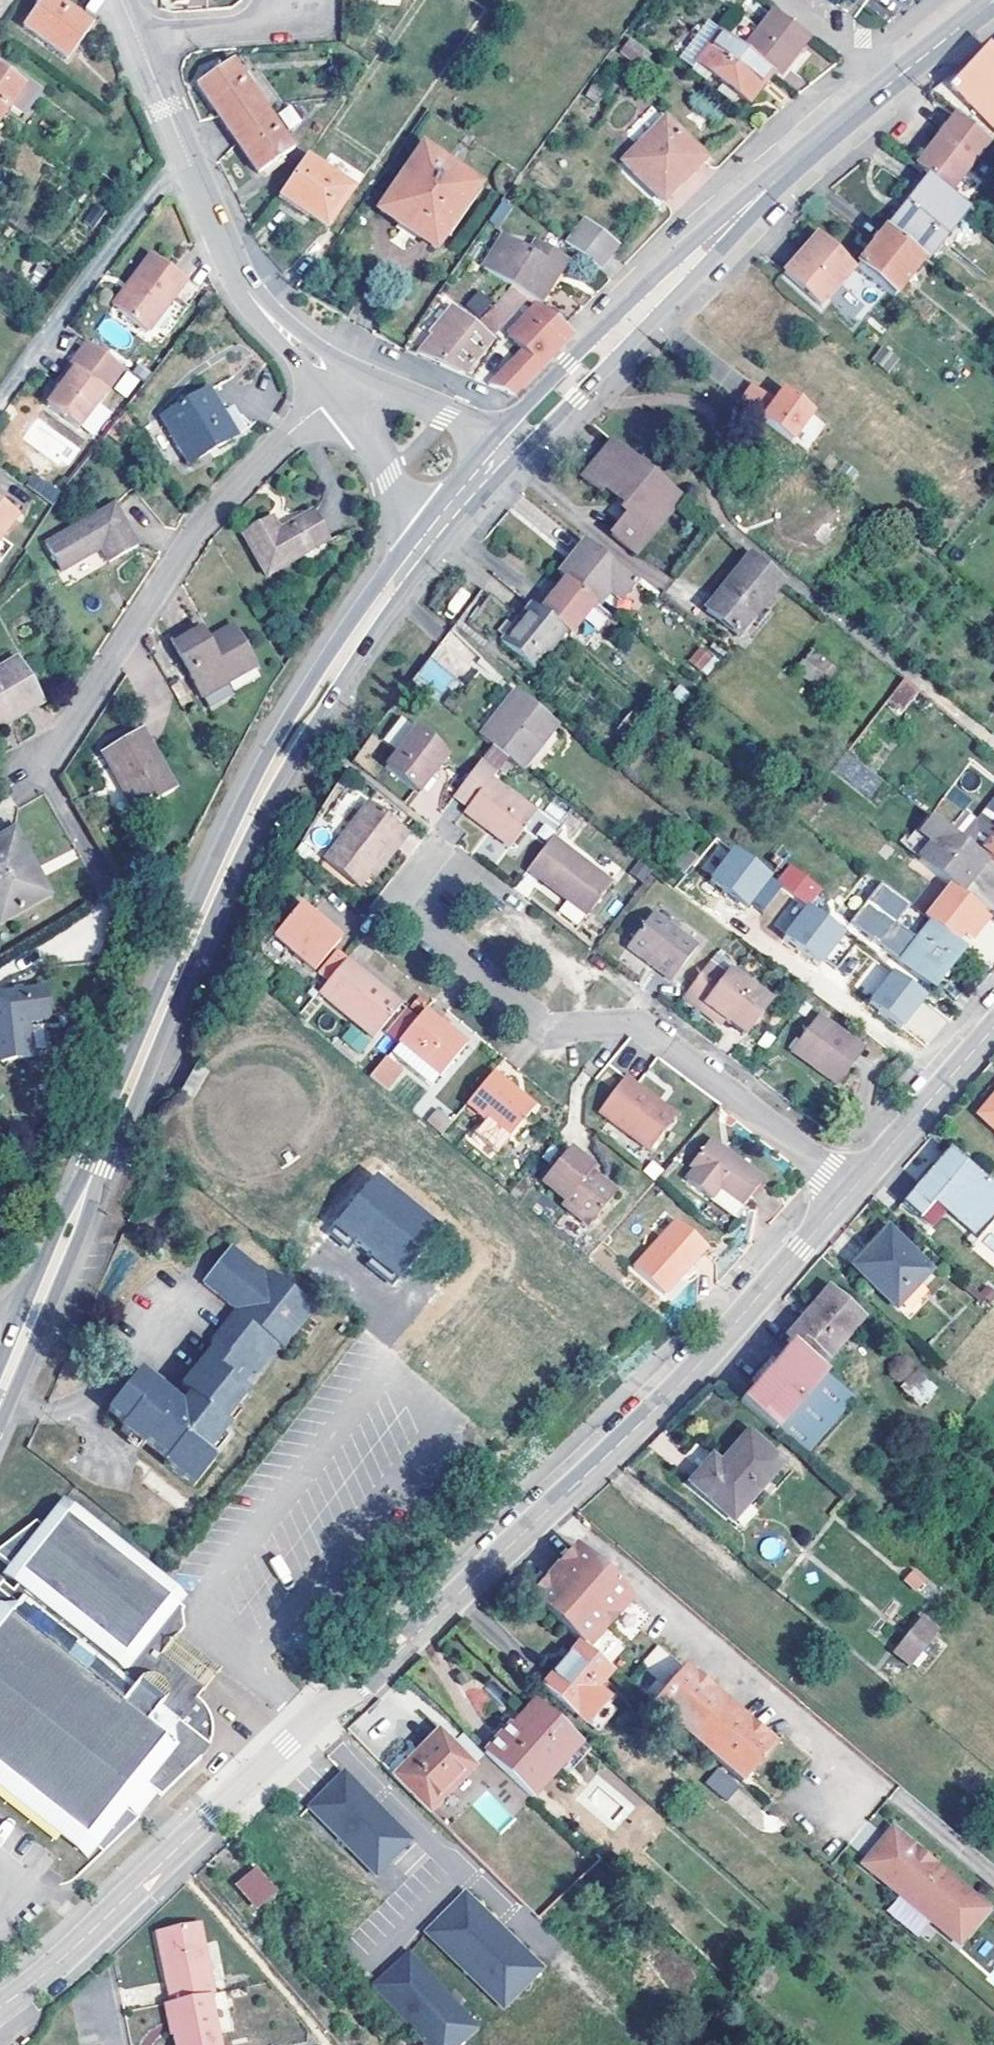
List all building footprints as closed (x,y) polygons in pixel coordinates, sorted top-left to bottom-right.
[(27,27),(70,60),(95,28),(58,0),(47,0),(27,27)] [(773,71),(778,75),(809,37),(776,15),(772,13),(744,49),(773,71)] [(749,102),(773,71),(744,49),(709,22),(680,58),(693,68),(697,63),(749,102)] [(629,40),(620,51),(640,67),(649,55),(629,40)] [(953,92),(992,129),(993,127),(993,52),(993,51),(968,77),(953,92)] [(0,125),(10,111),(23,120),(47,88),(1,54),(0,55),(0,125)] [(228,131),(262,108),(230,63),(198,86),(228,131)] [(595,84),(587,96),(600,104),(608,92),(595,84)] [(290,104),(279,112),(291,130),(302,122),(290,104)] [(262,108),(228,131),(257,173),(290,151),(262,108)] [(623,162),(662,202),(703,161),(664,121),(623,162)] [(960,201),(993,159),(993,145),(967,123),(945,150),(950,153),(930,177),(932,178),(940,185),(960,201)] [(11,145),(0,138),(0,160),(11,145)] [(423,149),(379,210),(433,248),(476,187),(423,149)] [(925,173),(930,177),(950,153),(945,150),(925,173)] [(305,160),(274,203),(303,224),(310,216),(326,228),(351,191),(305,160)] [(932,178),(917,197),(926,204),(940,185),(932,178)] [(970,209),(960,201),(940,185),(926,204),(917,197),(887,232),(923,261),(926,264),(970,209)] [(516,204),(508,198),(500,207),(507,214),(516,204)] [(567,246),(597,271),(615,248),(585,224),(567,246)] [(893,298),(923,261),(887,232),(857,269),(860,271),(893,298)] [(481,269),(512,287),(528,297),(538,303),(564,264),(535,244),(528,255),(502,238),(481,269)] [(801,274),(798,271),(790,281),(828,312),(860,271),(857,269),(821,240),(808,258),(812,261),(801,274)] [(808,258),(798,271),(801,274),(812,261),(808,258)] [(476,266),(469,261),(463,268),(469,273),(476,266)] [(118,304),(100,329),(132,351),(171,298),(135,272),(114,301),(118,304)] [(479,319),(494,333),(528,297),(512,287),(479,319)] [(560,290),(544,308),(566,322),(581,308),(560,290)] [(96,326),(100,329),(118,304),(114,301),(96,326)] [(490,385),(498,388),(564,324),(566,322),(544,308),(541,305),(509,335),(525,352),(490,385)] [(414,352),(462,373),(490,341),(450,308),(414,352)] [(492,335),(494,333),(479,319),(477,321),(492,335)] [(498,388),(509,393),(511,394),(535,370),(573,333),(564,324),(498,388)] [(872,359),(888,371),(899,357),(882,345),(872,359)] [(66,376),(54,392),(40,411),(73,434),(117,374),(80,347),(61,373),(66,376)] [(127,397),(140,379),(126,370),(114,388),(127,397)] [(50,389),(54,392),(66,376),(61,373),(50,389)] [(737,404),(788,444),(811,415),(782,392),(770,408),(766,405),(769,401),(751,387),(737,404)] [(207,391),(162,418),(188,466),(235,438),(207,391)] [(99,401),(81,425),(94,435),(112,411),(99,401)] [(109,429),(112,434),(127,415),(124,410),(109,429)] [(117,443),(136,432),(127,415),(112,434),(117,443)] [(637,554),(682,500),(613,443),(582,479),(600,493),(605,488),(625,506),(621,510),(631,520),(627,524),(624,521),(613,534),(637,554)] [(837,536),(840,527),(842,519),(840,506),(836,498),(830,491),(819,483),(806,481),(793,484),(785,489),(779,494),(772,506),(770,520),(772,529),(774,532),(779,540),(786,546),(793,551),(802,552),(811,553),(824,548),(831,543),(837,536)] [(100,550),(107,563),(136,547),(113,507),(47,544),(62,571),(100,550)] [(14,520),(0,510),(0,541),(14,520)] [(326,543),(310,515),(278,533),(271,520),(243,536),(265,577),(326,543)] [(556,578),(562,583),(594,607),(596,609),(607,594),(621,604),(638,582),(586,538),(571,558),(556,578)] [(782,582),(751,556),(707,610),(740,635),(782,582)] [(570,637),(594,607),(562,583),(550,599),(544,594),(533,608),(566,634),(570,637)] [(566,634),(533,608),(503,644),(536,671),(566,634)] [(252,667),(232,628),(206,643),(196,624),(170,638),(207,711),(232,697),(224,683),(252,667)] [(709,674),(719,656),(698,645),(689,663),(709,674)] [(415,684),(446,708),(465,683),(431,655),(415,684)] [(0,671),(0,727),(44,703),(19,660),(0,671)] [(820,691),(835,672),(825,664),(810,683),(820,691)] [(887,700),(901,711),(918,690),(904,678),(887,700)] [(511,760),(527,773),(559,731),(519,698),(505,715),(510,720),(491,743),(498,750),(511,760)] [(486,740),(491,743),(510,720),(505,715),(486,740)] [(142,732),(102,755),(134,812),(174,790),(142,732)] [(418,736),(389,774),(424,800),(453,762),(418,736)] [(484,768),(498,778),(511,760),(498,750),(484,768)] [(494,782),(498,778),(484,768),(459,799),(472,810),(468,816),(514,851),(541,817),(494,782)] [(339,822),(355,791),(337,782),(321,812),(339,822)] [(954,820),(969,798),(952,787),(937,809),(954,820)] [(394,846),(400,851),(410,840),(372,809),(331,860),(363,886),(372,874),(394,846)] [(32,862),(37,859),(15,821),(0,830),(0,836),(14,829),(32,862)] [(961,895),(987,864),(976,856),(934,822),(922,837),(932,846),(919,862),(959,894),(961,895)] [(32,862),(14,829),(0,836),(0,920),(38,899),(24,874),(34,868),(32,862)] [(993,870),(993,834),(976,856),(987,864),(993,870)] [(908,853),(919,862),(932,846),(922,837),(908,853)] [(557,843),(533,875),(593,921),(617,889),(557,843)] [(394,846),(372,874),(378,878),(400,851),(394,846)] [(685,879),(700,860),(683,847),(669,865),(685,879)] [(764,915),(784,890),(776,884),(735,852),(711,883),(727,896),(731,892),(750,907),(751,905),(764,915)] [(24,874),(38,899),(49,893),(34,868),(24,874)] [(805,906),(816,892),(787,870),(776,884),(784,890),(805,906)] [(884,952),(901,931),(895,926),(909,908),(881,885),(849,924),(884,952)] [(731,892),(727,896),(746,911),(750,907),(731,892)] [(932,927),(956,946),(966,934),(972,926),(979,931),(990,918),(961,895),(959,894),(932,927)] [(307,906),(280,937),(319,971),(346,940),(307,906)] [(838,973),(858,948),(809,910),(784,941),(801,954),(804,950),(824,965),(825,963),(838,973)] [(658,916),(632,951),(676,985),(702,950),(658,916)] [(104,922),(39,928),(42,963),(107,957),(104,922)] [(932,927),(929,925),(915,943),(901,931),(884,952),(898,963),(897,965),(931,992),(933,990),(944,975),(949,980),(969,956),(956,946),(932,927)] [(972,939),(979,931),(972,926),(966,934),(972,939)] [(0,964),(0,978),(41,960),(36,948),(0,964)] [(804,950),(801,954),(820,969),(824,965),(804,950)] [(333,964),(341,972),(352,959),(343,952),(333,964)] [(401,1001),(352,959),(341,972),(332,981),(323,991),(373,1034),(401,1001)] [(324,975),(332,981),(341,972),(333,964),(324,975)] [(710,1006),(728,1021),(750,1037),(776,1005),(735,972),(731,977),(716,965),(689,1000),(705,1012),(710,1006)] [(901,1033),(926,1002),(894,977),(873,1004),(882,1011),(879,1016),(901,1033)] [(30,1056),(26,1023),(46,1020),(43,990),(0,995),(0,1059),(30,1056)] [(882,1011),(873,1004),(869,1008),(879,1016),(882,1011)] [(724,1026),(728,1021),(710,1006),(705,1012),(724,1026)] [(429,1012),(403,1042),(446,1078),(471,1048),(429,1012)] [(821,1069),(817,1074),(841,1092),(869,1054),(823,1018),(798,1051),(821,1069)] [(340,1040),(361,1054),(371,1038),(350,1024),(340,1040)] [(794,1057),(817,1074),(821,1069),(798,1051),(794,1057)] [(405,1070),(389,1057),(373,1077),(389,1090),(405,1070)] [(496,1077),(470,1106),(490,1124),(480,1136),(501,1154),(537,1111),(496,1077)] [(635,1078),(607,1110),(655,1152),(683,1120),(635,1078)] [(978,1114),(993,1128),(993,1097),(978,1114)] [(596,1166),(573,1145),(545,1177),(568,1196),(565,1199),(591,1222),(618,1190),(602,1176),(600,1177),(592,1170),(596,1166)] [(712,1147),(692,1171),(696,1175),(688,1185),(732,1223),(761,1190),(712,1147)] [(956,1229),(964,1221),(982,1236),(993,1223),(993,1187),(950,1151),(902,1206),(928,1229),(941,1215),(956,1229)] [(378,1182),(333,1235),(352,1252),(357,1246),(374,1260),(369,1266),(396,1288),(441,1234),(378,1182)] [(974,1245),(982,1236),(964,1221),(956,1229),(974,1245)] [(887,1230),(854,1268),(898,1306),(931,1269),(887,1230)] [(667,1238),(626,1285),(656,1311),(697,1264),(667,1238)] [(237,1251),(222,1269),(227,1273),(241,1255),(237,1251)] [(251,1396),(243,1389),(235,1382),(247,1367),(271,1339),(288,1353),(315,1317),(316,1308),(279,1277),(270,1278),(241,1255),(227,1273),(222,1269),(207,1287),(239,1313),(215,1344),(215,1351),(184,1390),(193,1398),(186,1405),(144,1372),(113,1411),(128,1424),(125,1429),(147,1447),(151,1442),(171,1459),(167,1463),(196,1487),(200,1483),(218,1461),(212,1456),(234,1429),(228,1424),(251,1396)] [(794,1342),(743,1399),(806,1456),(858,1396),(822,1365),(865,1314),(834,1288),(813,1312),(789,1337),(794,1342)] [(235,1382),(243,1389),(255,1374),(247,1367),(235,1382)] [(900,1386),(921,1406),(939,1388),(918,1368),(900,1386)] [(743,1496),(751,1503),(787,1461),(751,1430),(716,1471),(707,1463),(691,1482),(727,1514),(743,1496)] [(743,1496),(727,1514),(735,1520),(751,1503),(743,1496)] [(204,1693),(171,1666),(161,1657),(178,1637),(182,1633),(184,1611),(180,1607),(185,1600),(65,1502),(44,1529),(37,1522),(0,1551),(0,1557),(12,1567),(6,1574),(19,1584),(14,1591),(3,1582),(0,1586),(0,1786),(59,1835),(86,1857),(96,1848),(103,1856),(138,1820),(125,1808),(144,1786),(158,1799),(160,1800),(189,1762),(195,1767),(207,1756),(211,1747),(212,1734),(211,1724),(207,1713),(197,1701),(204,1693)] [(760,1550),(771,1560),(782,1547),(770,1537),(760,1550)] [(617,1608),(629,1596),(575,1548),(555,1570),(557,1573),(555,1575),(553,1578),(550,1575),(530,1597),(583,1645),(595,1633),(599,1637),(613,1622),(632,1639),(652,1617),(633,1600),(622,1612),(617,1608)] [(917,1575),(911,1583),(920,1591),(927,1583),(917,1575)] [(622,1612),(633,1600),(629,1596),(617,1608),(622,1612)] [(922,1619),(895,1650),(912,1665),(939,1634),(922,1619)] [(583,1645),(589,1650),(599,1637),(595,1633),(583,1645)] [(161,1657),(204,1693),(220,1672),(178,1637),(161,1657)] [(723,1701),(658,1643),(640,1664),(667,1687),(663,1692),(668,1697),(656,1710),(681,1733),(732,1779),(746,1765),(751,1769),(773,1745),(736,1712),(731,1713),(726,1709),(723,1705),(723,1701)] [(589,1650),(583,1645),(542,1689),(581,1725),(610,1694),(600,1684),(612,1671),(589,1650)] [(651,1706),(656,1710),(668,1697),(663,1692),(651,1706)] [(532,1797),(557,1770),(582,1743),(535,1701),(511,1726),(509,1725),(484,1752),(532,1797)] [(436,1734),(393,1779),(430,1814),(473,1769),(436,1734)] [(582,1743),(557,1770),(565,1777),(589,1750),(582,1743)] [(189,1762),(160,1800),(161,1801),(195,1767),(189,1762)] [(738,1784),(751,1769),(746,1765),(732,1779),(738,1784)] [(374,1803),(346,1775),(312,1810),(380,1877),(414,1843),(374,1803)] [(59,1835),(0,1786),(0,1797),(53,1842),(59,1835)] [(125,1808),(138,1820),(158,1799),(144,1786),(125,1808)] [(472,1803),(497,1831),(512,1818),(488,1789),(472,1803)] [(15,1826),(5,1820),(0,1827),(0,1846),(1,1847),(15,1826)] [(899,1831),(869,1865),(960,1944),(990,1910),(941,1868),(933,1869),(917,1855),(916,1846),(899,1831)] [(933,1869),(941,1868),(916,1846),(917,1855),(933,1869)] [(276,1895),(257,1872),(238,1888),(257,1911),(276,1895)] [(504,1929),(467,1894),(429,1933),(507,2008),(545,1969),(504,1929)] [(196,1925),(157,1933),(167,1988),(162,1989),(165,2004),(204,1995),(209,1994),(196,1925)] [(152,1934),(162,1989),(167,1988),(157,1933),(152,1934)] [(409,1955),(394,1969),(397,1973),(394,1976),(390,1979),(387,1975),(372,1989),(423,2044),(461,2044),(477,2030),(409,1955)] [(397,1973),(394,1969),(387,1975),(390,1979),(394,1976),(397,1973)] [(204,1995),(165,2004),(171,2036),(167,2037),(169,2044),(213,2044),(204,1995)] [(164,2037),(167,2037),(171,2036),(165,2004),(159,2006),(164,2037)]
